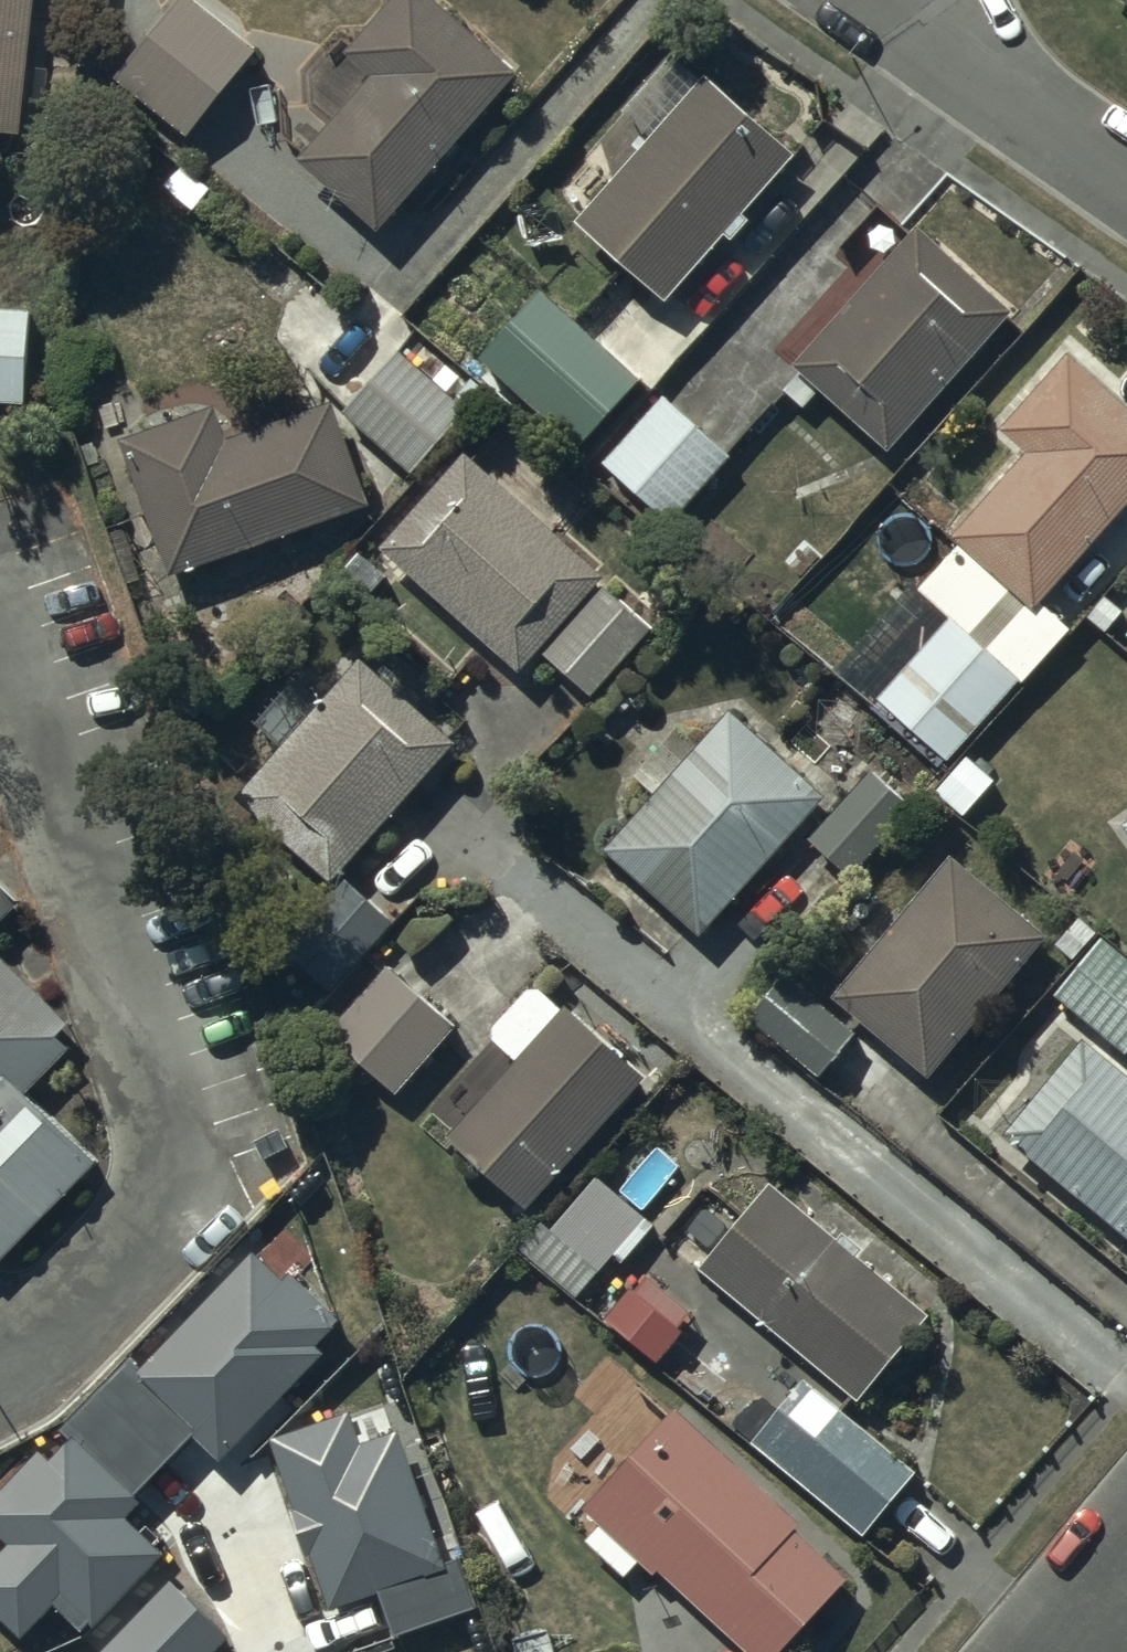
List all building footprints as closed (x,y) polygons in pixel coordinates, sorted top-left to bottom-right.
[(26,130),(34,0),(0,0),(0,129),(26,130)] [(192,0),(176,0),(116,80),(189,135),(256,52),(192,0)] [(516,71),(434,0),(392,0),(346,53),(372,75),(299,160),(379,229),(516,71)] [(701,82),(671,55),(622,111),(652,138),(578,222),(668,302),(798,152),(706,76),(701,82)] [(1012,313),(917,224),(792,367),(890,453),(1012,313)] [(539,288),(478,355),(580,446),(640,379),(539,288)] [(348,408),(345,412),(410,472),(468,410),(403,350),(409,344),(361,300),(309,368),(348,408)] [(0,307),(0,400),(28,401),(31,309),(0,307)] [(1060,346),(984,428),(1000,442),(1008,433),(1027,451),(953,532),(1033,606),(1126,504),(1126,406),(1060,346)] [(733,457),(664,395),(603,463),(672,525),(733,457)] [(128,455),(106,463),(148,577),(167,570),(169,575),(368,504),(331,400),(227,438),(216,408),(122,439),(128,455)] [(464,453),(381,545),(521,671),(603,580),(464,453)] [(1033,614),(957,545),(918,589),(950,618),(879,698),(948,760),(1020,681),(1023,684),(1071,630),(1043,604),(1033,614)] [(601,588),(544,652),(594,697),(652,634),(601,588)] [(330,882),(455,743),(362,659),(237,798),(330,882)] [(825,796),(733,711),(701,746),(682,727),(635,777),(656,796),(605,852),(698,936),(825,796)] [(905,800),(869,770),(812,838),(848,868),(905,800)] [(932,1080),(1045,933),(950,857),(834,1002),(932,1080)] [(394,920),(343,878),(282,951),(333,993),(394,920)] [(9,891),(0,883),(0,900),(9,891)] [(1055,994),(1123,1053),(1126,1048),(1126,958),(1104,938),(1055,994)] [(454,1027),(385,966),(327,1031),(396,1092),(454,1027)] [(785,973),(747,1016),(817,1077),(855,1034),(785,973)] [(94,1161),(10,1081),(56,1033),(0,980),(0,1259),(94,1161)] [(528,1209),(647,1075),(565,1008),(563,1009),(533,983),(488,1035),(518,1061),(449,1138),(528,1209)] [(1002,1133),(1126,1236),(1126,1076),(1082,1039),(1002,1133)] [(652,1226),(598,1179),(554,1230),(543,1220),(519,1248),(577,1297),(614,1254),(622,1261),(652,1226)] [(771,1182),(700,1267),(859,1401),(930,1316),(771,1182)] [(259,1261),(152,1377),(194,1416),(219,1439),(271,1384),(281,1393),(314,1357),(306,1349),(336,1317),(297,1281),(289,1289),(259,1261)] [(152,1377),(129,1355),(94,1392),(159,1453),(194,1416),(152,1377)] [(805,1379),(752,1441),(863,1535),(915,1473),(805,1379)] [(159,1453),(94,1392),(61,1427),(77,1442),(126,1488),(159,1453)] [(585,1539),(625,1578),(642,1560),(655,1573),(660,1567),(751,1651),(779,1651),(845,1581),(792,1532),(800,1522),(677,1406),(584,1506),(601,1522),(585,1539)] [(346,1424),(286,1444),(338,1598),(383,1582),(437,1564),(395,1441),(357,1454),(346,1424)] [(77,1442),(52,1468),(42,1458),(0,1501),(0,1523),(22,1544),(0,1566),(0,1598),(23,1620),(56,1587),(87,1617),(150,1551),(106,1508),(126,1488),(77,1442)] [(437,1564),(383,1582),(391,1607),(399,1631),(477,1605),(460,1556),(437,1564)] [(176,1592),(117,1651),(201,1651),(204,1648),(218,1634),(176,1592)]
